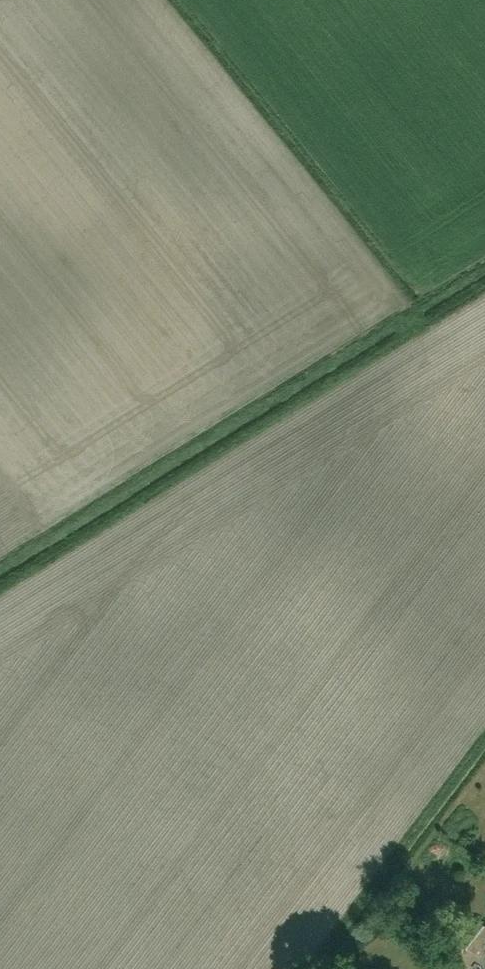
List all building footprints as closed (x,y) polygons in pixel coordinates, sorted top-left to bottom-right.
[(462,937),(480,950),(484,944),(484,924),(476,918),(462,937)]
